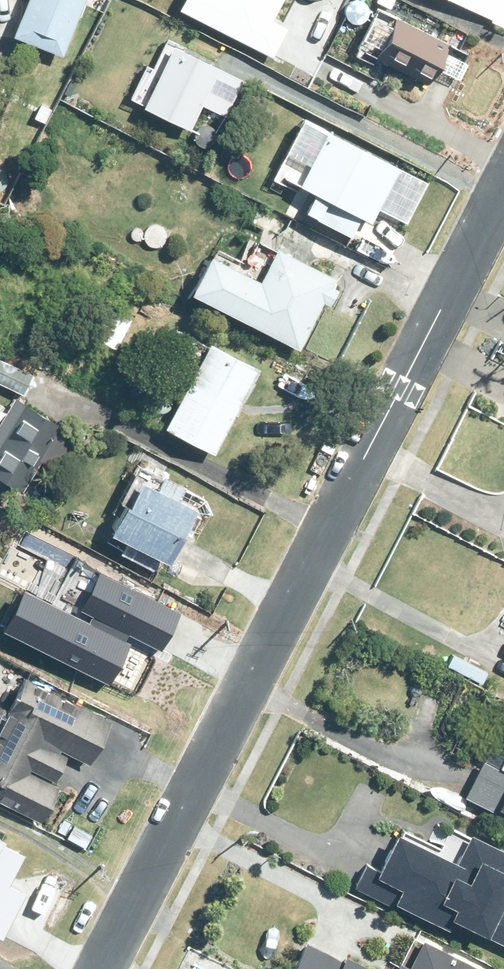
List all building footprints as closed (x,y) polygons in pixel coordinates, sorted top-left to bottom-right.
[(8,27),(58,47),(77,0),(19,0),(8,27)] [(503,0),(435,0),(492,26),(503,0)] [(492,26),(503,32),(503,0),(492,26)] [(430,88),(450,48),(397,21),(376,61),(430,88)] [(169,37),(138,97),(187,124),(199,100),(223,112),(241,75),(169,37)] [(26,120),(19,131),(31,138),(37,127),(26,120)] [(295,175),(311,183),(300,205),(350,231),(360,212),(369,215),(399,161),(324,121),(295,175)] [(327,278),(331,270),(272,239),(271,241),(255,233),(243,256),(213,240),(210,246),(204,243),(184,281),(295,340),(320,293),(325,296),(333,282),(327,278)] [(112,344),(129,315),(103,299),(85,327),(112,344)] [(206,335),(160,419),(211,448),(258,363),(206,335)] [(20,388),(30,369),(0,353),(0,377),(20,388)] [(0,412),(0,474),(20,486),(38,456),(59,468),(80,434),(12,392),(0,412)] [(101,521),(164,553),(193,499),(177,491),(182,480),(133,455),(113,492),(116,494),(101,521)] [(24,590),(3,632),(111,685),(131,645),(126,643),(131,633),(167,651),(184,618),(98,575),(77,616),(24,590)] [(454,673),(445,689),(452,693),(461,677),(454,673)] [(44,822),(61,789),(55,786),(70,757),(95,769),(116,726),(21,679),(0,721),(0,800),(44,822)] [(496,765),(481,757),(462,792),(496,810),(499,804),(503,807),(503,751),(496,765)] [(421,918),(424,912),(447,924),(452,914),(503,940),(503,899),(502,898),(503,894),(503,847),(467,828),(452,857),(393,825),(373,863),(364,859),(352,882),(421,918)] [(11,857),(0,851),(0,877),(11,857)] [(424,946),(412,968),(469,968),(424,946)] [(299,968),(363,968),(346,960),(343,966),(310,949),(299,968)]
